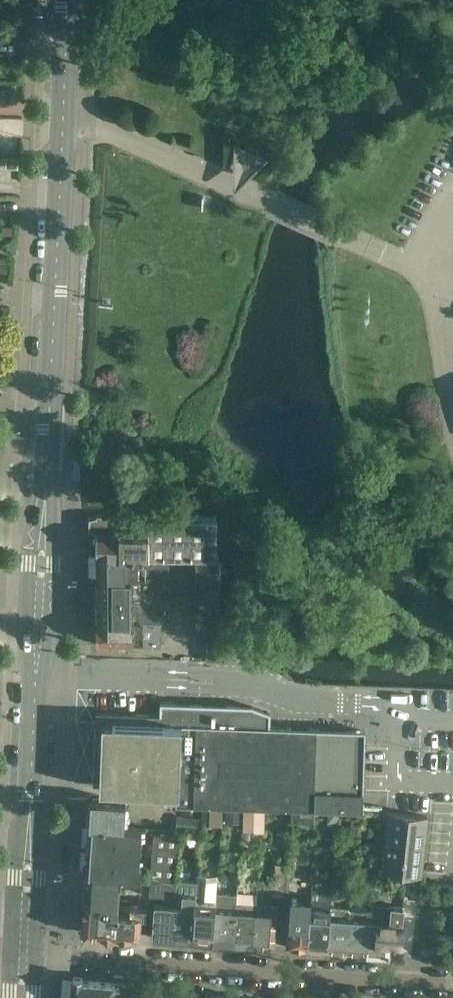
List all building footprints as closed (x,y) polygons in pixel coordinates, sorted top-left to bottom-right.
[(235,172),(234,187),(266,157),(236,144),(235,172)] [(89,529),(91,530),(97,531),(97,553),(146,553),(155,553),(216,554),(216,514),(97,514),(97,515),(89,518),(89,529)] [(146,558),(146,554),(146,553),(97,553),(97,577),(133,577),(133,576),(146,576),(146,566),(146,558)] [(169,566),(169,554),(146,554),(146,558),(146,566),(169,566)] [(217,554),(216,554),(195,554),(196,566),(219,566),(219,565),(217,554)] [(169,578),(169,566),(146,566),(146,576),(146,578),(169,578)] [(220,578),(219,566),(196,566),(196,578),(220,578)] [(133,578),(133,577),(97,577),(97,599),(133,599),(133,590),(133,578)] [(169,578),(146,578),(133,578),(133,590),(169,590),(169,578)] [(220,590),(220,578),(196,578),(196,590),(220,590)] [(169,602),(169,590),(133,590),(133,599),(133,602),(169,602)] [(220,602),(220,590),(196,590),(196,602),(220,602)] [(133,621),(133,602),(133,599),(97,599),(97,621),(133,621)] [(169,621),(169,602),(133,602),(133,621),(161,621),(169,621)] [(220,614),(220,602),(196,602),(196,614),(220,614)] [(220,626),(220,614),(196,614),(196,626),(220,626)] [(161,621),(133,621),(97,621),(97,644),(161,644),(161,621)] [(220,638),(220,626),(196,626),(196,638),(206,638),(219,638),(220,638)] [(177,798),(177,804),(363,810),(365,730),(319,728),(106,721),(106,737),(95,737),(93,784),(153,786),(152,797),(177,798)] [(123,827),(125,802),(90,800),(88,825),(91,826),(91,824),(123,827)] [(222,806),(202,805),(202,818),(201,826),(221,828),(222,806)] [(243,807),(227,807),(226,823),(242,823),(243,807)] [(265,808),(243,807),(243,831),(265,832),(265,808)] [(327,810),(327,822),(338,822),(339,810),(327,810)] [(292,811),(292,821),(314,821),(314,811),(292,811)] [(382,872),(421,876),(428,816),(385,811),(384,822),(388,822),(382,872)] [(201,831),(201,826),(202,818),(177,816),(176,829),(201,831)] [(141,829),(123,827),(91,824),(91,826),(90,849),(139,853),(141,829)] [(178,857),(180,835),(153,833),(149,895),(169,896),(168,904),(170,905),(170,897),(175,897),(175,889),(176,880),(178,857)] [(138,877),(139,853),(90,849),(88,873),(138,877)] [(273,895),(274,895),(285,896),(287,865),(275,864),(273,895)] [(298,866),(287,865),(285,896),(296,896),(298,866)] [(118,904),(119,883),(122,883),(122,885),(137,886),(138,877),(88,873),(85,873),(83,901),(118,904)] [(213,941),(216,896),(217,875),(198,874),(197,882),(196,881),(192,940),(213,941)] [(192,940),(196,881),(176,880),(175,889),(175,897),(172,939),(192,940)] [(254,944),(257,903),(258,889),(237,887),(236,901),(233,943),(254,944)] [(233,943),(236,901),(232,901),(232,897),(216,896),(213,941),(233,943)] [(172,939),(175,897),(170,897),(170,905),(168,904),(154,903),(151,937),(172,939)] [(142,905),(134,904),(130,904),(129,912),(118,911),(118,904),(83,901),(82,928),(85,933),(140,936),(142,905)] [(277,904),(257,903),(254,944),(274,946),(277,904)] [(371,904),(371,911),(368,953),(389,954),(389,943),(399,944),(403,906),(371,904)] [(307,948),(310,907),(289,905),(286,947),(307,948)] [(348,951),(350,917),(351,909),(350,909),(348,907),(331,906),(331,908),(330,908),(327,950),(348,951)] [(327,950),(330,908),(310,907),(307,948),(327,950)] [(368,953),(371,911),(366,911),(366,919),(350,917),(348,951),(368,953)] [(177,992),(157,990),(133,989),(134,984),(118,983),(118,984),(114,983),(82,981),(82,978),(73,977),(71,997),(72,997),(71,997),(201,997),(201,994),(177,992)]
